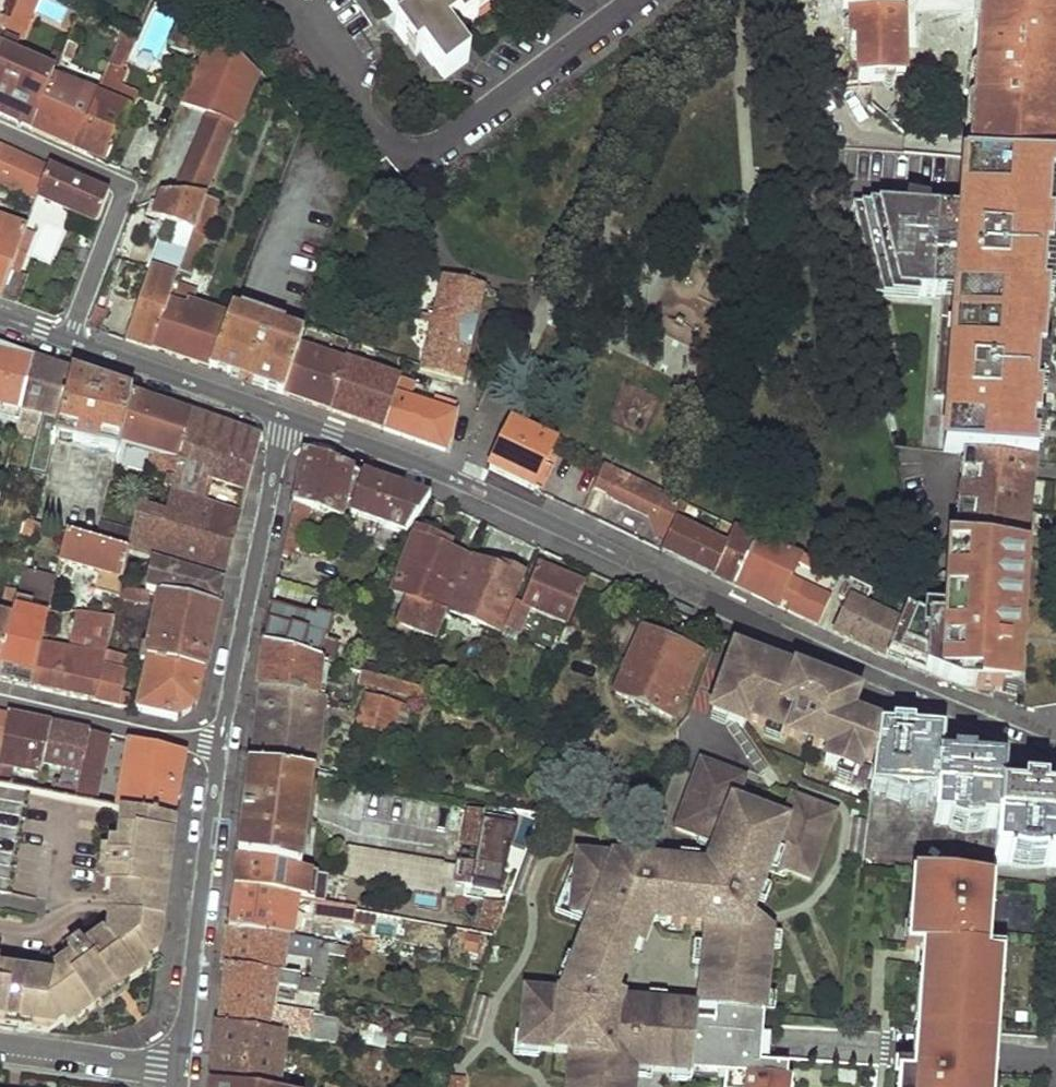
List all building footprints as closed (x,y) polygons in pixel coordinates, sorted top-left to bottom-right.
[(11,17),(26,23),(35,0),(17,0),(11,17)] [(403,21),(395,27),(415,52),(422,46),(445,77),(466,60),(443,28),(455,18),(461,27),(487,7),(482,0),(387,0),(403,21)] [(839,26),(846,26),(846,46),(854,46),(854,82),(901,82),(901,42),(919,42),(920,49),(961,50),(962,42),(976,42),(970,157),(1055,163),(1055,0),(839,0),(839,26)] [(183,15),(168,48),(189,57),(203,23),(183,15)] [(11,17),(4,36),(2,40),(16,46),(26,23),(11,17)] [(120,31),(99,83),(110,88),(133,37),(120,31)] [(213,34),(180,105),(207,116),(172,195),(203,198),(257,76),(213,34)] [(7,120),(32,131),(53,75),(0,52),(0,117),(7,120)] [(53,75),(32,131),(58,143),(72,149),(94,95),(59,82),(66,64),(59,61),(53,75)] [(94,95),(72,149),(89,156),(107,164),(118,139),(121,140),(126,137),(125,132),(121,130),(130,109),(94,95)] [(36,200),(48,169),(22,157),(0,147),(0,186),(36,200)] [(1055,165),(963,158),(959,212),(853,205),(875,297),(919,301),(919,295),(942,297),(935,399),(946,399),(942,451),(1035,461),(1036,444),(1030,444),(1032,426),(1037,426),(1039,395),(1034,395),(1036,357),(1042,357),(1046,294),(1041,294),(1043,255),(1049,255),(1051,222),(1046,222),(1049,182),(1054,182),(1055,165)] [(48,169),(36,200),(26,224),(32,226),(43,201),(90,223),(89,228),(93,231),(107,195),(82,184),(48,169)] [(1055,222),(1055,182),(1054,182),(1049,182),(1046,222),(1051,222),(1055,222)] [(157,238),(146,269),(151,271),(175,279),(203,198),(172,195),(160,193),(150,199),(145,215),(156,220),(174,225),(169,242),(157,238)] [(203,198),(175,279),(172,288),(181,292),(215,202),(203,198)] [(128,221),(124,231),(130,234),(133,224),(128,221)] [(9,270),(15,253),(24,231),(0,222),(0,294),(9,270)] [(24,231),(15,253),(25,257),(34,235),(24,231)] [(428,324),(424,343),(408,339),(402,362),(418,366),(417,371),(462,383),(484,288),(439,277),(418,253),(405,265),(421,274),(416,291),(435,296),(431,312),(423,310),(420,321),(428,324)] [(1054,295),(1055,261),(1055,256),(1049,255),(1043,255),(1041,294),(1046,294),(1054,295)] [(0,294),(0,298),(17,304),(27,278),(9,270),(0,294)] [(151,271),(126,342),(150,351),(166,305),(172,288),(175,279),(151,271)] [(166,305),(150,351),(177,361),(208,371),(223,324),(166,305)] [(94,309),(87,330),(98,333),(106,314),(94,309)] [(223,324),(208,371),(255,388),(283,397),(300,350),(304,340),(272,329),(273,320),(261,316),(258,325),(227,314),(223,324)] [(300,350),(283,397),(303,404),(331,413),(341,387),(335,385),(343,365),(300,350)] [(18,413),(30,363),(0,352),(0,409),(18,413)] [(1039,395),(1047,396),(1049,358),(1042,357),(1036,357),(1034,395),(1039,395)] [(30,363),(18,413),(50,421),(41,437),(32,476),(43,479),(52,442),(68,376),(45,368),(30,363)] [(341,387),(331,413),(382,430),(397,388),(399,383),(343,365),(335,385),(341,387)] [(102,388),(68,376),(52,442),(116,457),(120,443),(130,398),(102,388)] [(397,388),(382,430),(444,452),(454,418),(451,417),(454,407),(434,399),(431,410),(411,403),(413,392),(414,389),(399,383),(397,388)] [(413,392),(411,403),(431,410),(434,399),(413,392)] [(130,398),(120,443),(150,452),(146,468),(145,472),(174,480),(190,418),(130,398)] [(132,533),(127,554),(151,562),(224,584),(258,445),(257,441),(218,428),(190,418),(174,480),(165,517),(143,512),(146,504),(138,501),(132,533)] [(513,421),(491,467),(490,470),(531,490),(555,441),(513,421)] [(1036,444),(1043,444),(1044,427),(1037,426),(1032,426),(1030,444),(1036,444)] [(304,454),(285,544),(295,546),(296,538),(301,539),(309,509),(342,519),(343,513),(350,515),(365,475),(304,454)] [(965,471),(960,542),(999,548),(1030,553),(1039,464),(967,456),(965,471)] [(617,502),(644,515),(651,519),(655,529),(668,535),(674,520),(682,502),(605,465),(593,488),(608,495),(598,516),(608,520),(617,502)] [(139,466),(137,474),(144,475),(145,472),(146,468),(139,466)] [(428,497),(365,475),(350,515),(405,535),(428,497)] [(143,480),(140,493),(147,495),(150,482),(143,480)] [(651,519),(644,515),(652,537),(665,543),(668,535),(655,529),(651,519)] [(668,535),(665,543),(661,552),(734,586),(756,537),(735,528),(727,545),(674,520),(668,535)] [(95,544),(127,554),(132,533),(100,524),(95,544)] [(32,525),(28,540),(62,548),(65,535),(32,525)] [(418,532),(392,593),(406,598),(397,624),(434,639),(446,612),(444,611),(473,540),(464,535),(459,549),(418,532)] [(62,548),(58,563),(99,575),(94,594),(117,599),(119,589),(127,554),(95,544),(65,535),(62,548)] [(756,537),(734,586),(754,596),(757,591),(789,607),(788,612),(818,627),(840,577),(756,537)] [(1015,706),(1030,553),(999,548),(960,542),(951,540),(947,579),(954,580),(951,608),(937,607),(936,623),(906,609),(900,624),(885,658),(961,689),(993,691),(992,699),(1015,706)] [(293,558),(295,546),(285,544),(282,557),(293,558)] [(224,584),(151,562),(143,594),(147,595),(159,597),(218,610),(224,584)] [(23,564),(16,590),(12,607),(24,611),(35,568),(23,564)] [(472,564),(450,614),(499,634),(523,578),(502,569),(499,575),(472,564)] [(540,564),(521,608),(515,605),(505,628),(520,633),(529,611),(567,627),(567,623),(581,593),(586,583),(540,564)] [(871,592),(846,580),(837,599),(847,604),(833,633),(885,658),(900,624),(891,620),(864,607),(871,592)] [(0,587),(0,615),(10,618),(12,607),(16,590),(0,586),(0,587)] [(49,607),(62,610),(65,591),(52,589),(49,607)] [(117,599),(117,601),(144,607),(147,595),(143,594),(119,589),(117,599)] [(581,593),(567,623),(578,628),(603,638),(613,618),(598,611),(602,602),(581,593)] [(159,597),(148,649),(143,648),(140,662),(145,663),(203,675),(218,610),(159,597)] [(272,603),(263,645),(316,661),(323,639),(302,631),(307,615),(272,603)] [(906,609),(898,605),(891,620),(900,624),(906,609)] [(8,626),(43,632),(47,615),(24,611),(12,607),(10,618),(8,626)] [(39,647),(30,689),(94,703),(104,654),(112,620),(78,613),(70,653),(39,647)] [(8,626),(10,618),(0,615),(0,658),(8,626)] [(567,627),(558,644),(569,648),(578,628),(567,623),(567,627)] [(0,658),(0,681),(30,689),(39,647),(43,632),(8,626),(0,658)] [(642,631),(615,694),(635,703),(632,712),(668,728),(701,656),(642,631)] [(331,633),(321,662),(339,668),(349,671),(359,643),(331,633)] [(263,645),(257,689),(316,702),(320,662),(316,661),(263,645)] [(104,654),(94,703),(119,709),(128,659),(104,654)] [(864,760),(875,761),(879,730),(850,717),(857,697),(766,661),(756,657),(753,658),(750,661),(733,655),(712,713),(745,726),(748,719),(800,739),(803,732),(817,737),(812,747),(829,754),(825,765),(858,777),(864,760)] [(145,663),(135,712),(191,724),(203,675),(145,663)] [(358,673),(355,686),(364,687),(367,686),(424,701),(427,690),(358,673)] [(257,689),(248,766),(310,772),(319,703),(316,702),(257,689)] [(363,693),(356,726),(390,738),(391,730),(397,704),(363,693)] [(882,707),(863,699),(857,714),(866,717),(865,720),(879,727),(882,707)] [(412,708),(397,704),(391,730),(406,734),(412,708)] [(0,749),(0,766),(13,768),(16,751),(45,756),(50,727),(5,717),(0,749)] [(50,727),(45,756),(44,764),(76,770),(74,786),(58,783),(55,798),(79,803),(89,736),(50,727)] [(893,732),(879,730),(875,763),(871,790),(936,795),(938,763),(940,736),(910,734),(910,729),(894,728),(893,732)] [(89,736),(79,803),(98,807),(109,740),(89,736)] [(126,744),(117,811),(120,811),(168,821),(174,822),(186,758),(126,744)] [(999,797),(1001,768),(969,766),(969,761),(952,760),(952,764),(938,763),(936,795),(934,822),(997,827),(999,797)] [(699,1008),(610,1000),(611,991),(617,991),(619,990),(636,946),(638,947),(648,921),(708,927),(700,1008),(763,1015),(771,932),(748,917),(767,869),(771,869),(774,868),(775,866),(810,879),(835,815),(794,799),(787,814),(780,811),(776,821),(768,818),(762,832),(745,825),(750,811),(742,808),(746,798),(739,795),(744,779),(702,763),(677,827),(712,841),(711,845),(713,847),(716,850),(709,868),(577,854),(574,881),(571,912),(590,915),(587,924),(560,994),(525,990),(519,1046),(570,1051),(567,1086),(633,1086),(635,1068),(692,1073),(699,1008)] [(248,766),(236,857),(301,868),(313,773),(310,772),(248,766)] [(2,914),(23,792),(0,787),(0,914),(2,914)] [(871,790),(869,806),(861,870),(914,875),(982,882),(990,883),(993,883),(996,859),(997,827),(934,822),(936,795),(871,790)] [(1041,801),(1041,795),(1023,794),(1022,800),(999,797),(997,827),(996,859),(1055,865),(1055,802),(1041,801)] [(15,1021),(14,1026),(30,1028),(45,1029),(55,1026),(63,1019),(69,1026),(116,992),(104,977),(114,969),(126,984),(151,966),(146,959),(162,948),(168,885),(162,880),(149,878),(151,862),(162,863),(170,860),(171,850),(164,849),(168,821),(120,811),(115,842),(108,841),(105,857),(96,855),(93,873),(108,875),(106,887),(112,889),(105,941),(100,933),(87,944),(76,931),(63,939),(73,953),(55,966),(59,972),(56,976),(49,978),(47,976),(0,969),(0,1019),(15,1021)] [(465,811),(456,865),(345,844),(340,876),(451,895),(452,882),(496,890),(509,818),(465,811)] [(768,818),(750,811),(745,825),(762,832),(768,818)] [(574,881),(577,854),(555,911),(587,924),(590,915),(571,912),(574,881)] [(324,903),(329,873),(301,868),(236,857),(233,888),(295,898),(316,902),(324,903)] [(151,862),(149,878),(162,880),(168,885),(168,880),(170,860),(162,863),(151,862)] [(985,960),(989,902),(981,902),(982,882),(914,875),(910,925),(917,926),(915,950),(927,951),(923,1002),(935,1002),(934,1014),(927,1014),(922,1070),(903,1068),(902,1086),(990,1086),(999,961),(985,960)] [(990,883),(982,882),(981,902),(989,902),(990,883)] [(233,888),(229,927),(289,937),(293,912),(295,898),(233,888)] [(295,898),(293,912),(314,916),(316,902),(295,898)] [(316,902),(314,916),(352,923),(355,909),(324,903),(316,902)] [(910,925),(905,925),(903,949),(915,950),(917,926),(910,925)] [(229,927),(224,966),(274,973),(278,974),(282,949),(313,954),(314,941),(289,937),(229,927)] [(313,954),(310,979),(318,981),(322,982),(327,952),(339,955),(341,945),(314,941),(313,954)] [(224,966),(216,1026),(285,1037),(298,1039),(336,1043),(340,1019),(271,1008),(273,984),(316,990),(318,981),(310,979),(278,974),(274,973),(224,966)] [(104,977),(116,992),(126,984),(114,969),(104,977)] [(759,1066),(763,1015),(700,1008),(699,1008),(692,1073),(728,1077),(726,1086),(789,1086),(790,1079),(778,1078),(779,1067),(759,1066)] [(209,1083),(216,1084),(238,1086),(279,1086),(285,1037),(216,1026),(209,1083)] [(448,1086),(464,1086),(465,1079),(450,1077),(448,1086)]
